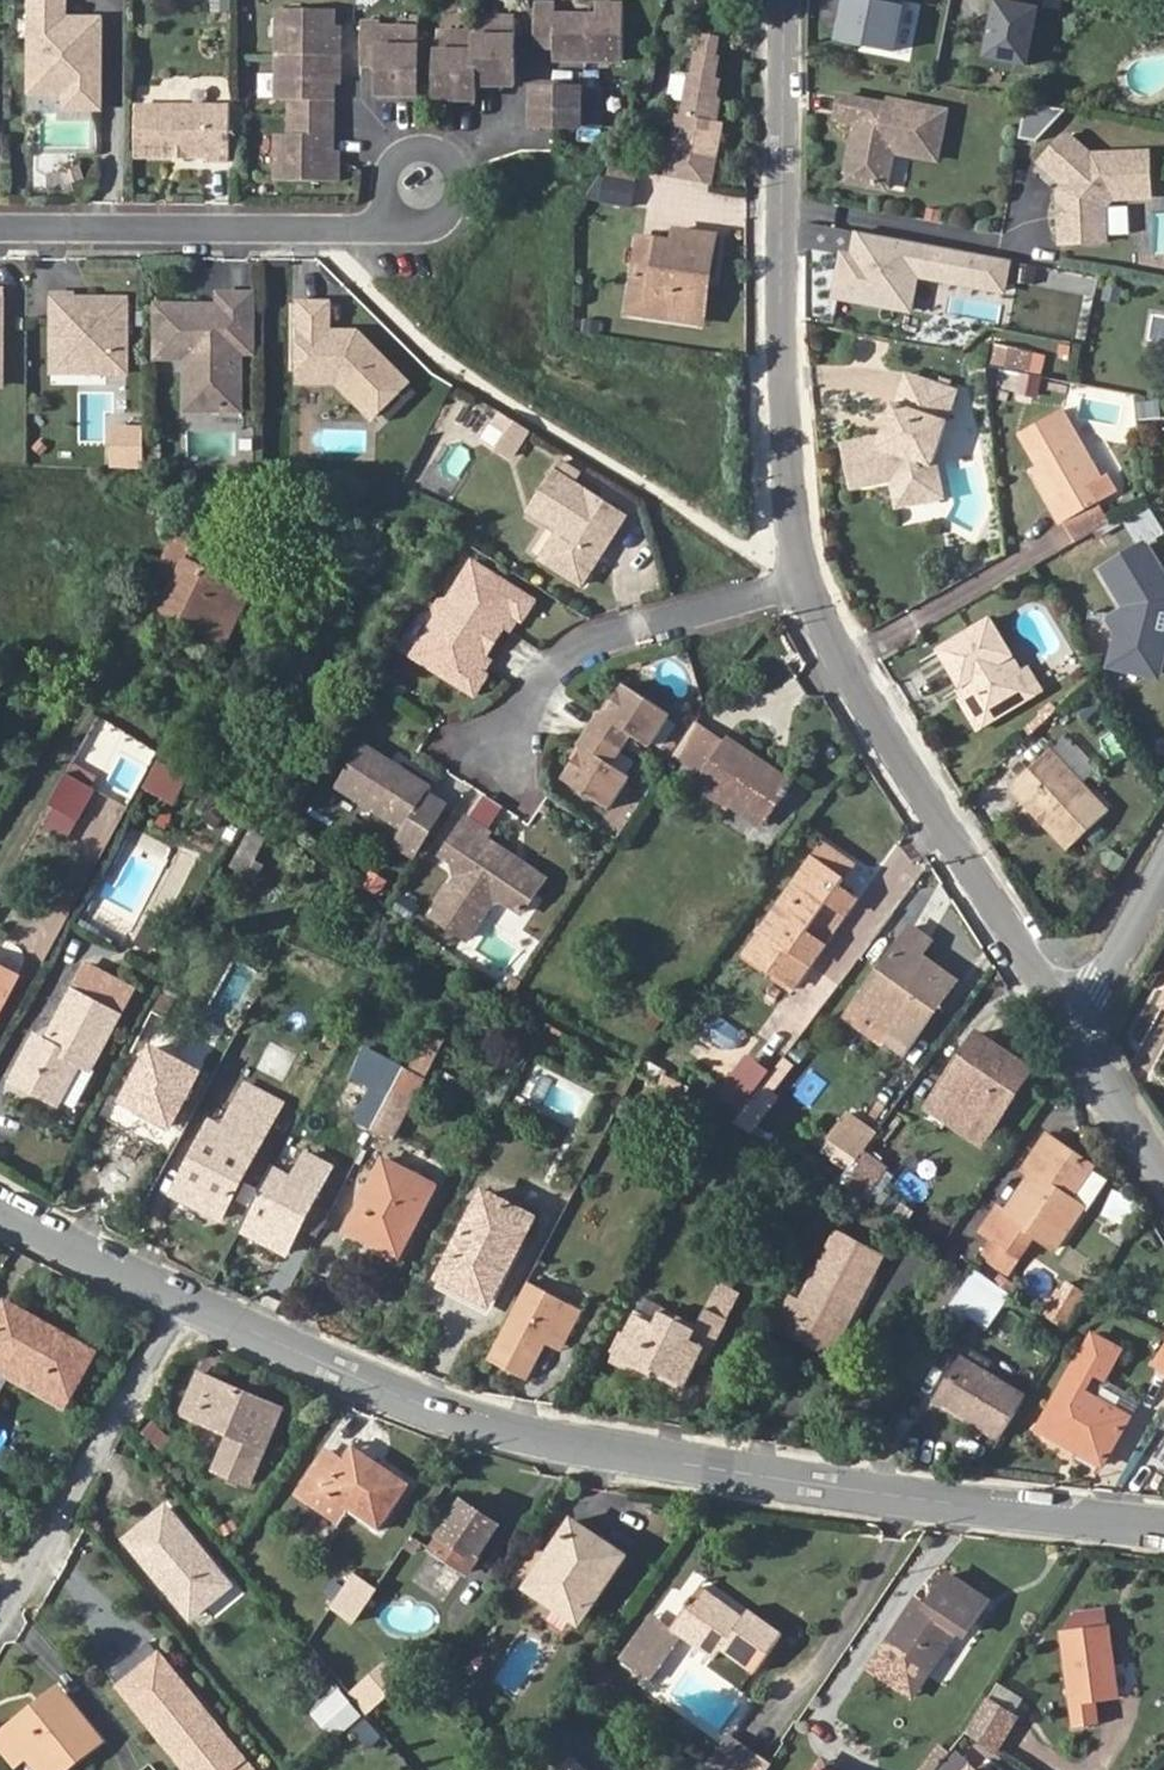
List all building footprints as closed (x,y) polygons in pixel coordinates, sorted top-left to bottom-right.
[(28,20),(40,20),(40,36),(28,36),(28,76),(51,76),(63,88),(63,94),(63,107),(96,107),(96,81),(90,81),(90,69),(96,69),(96,19),(60,19),(60,0),(28,0),(28,20)] [(892,0),(852,0),(843,44),(896,55),(905,8),(890,5),(892,0)] [(1030,69),(1041,12),(1001,4),(989,60),(1030,69)] [(550,7),(530,6),(530,49),(543,49),(543,57),(553,57),(553,61),(613,62),(613,7),(592,7),(592,18),(550,18),(550,7)] [(329,10),(273,10),(273,55),(273,100),(287,100),(287,118),(287,135),(273,135),(273,181),(334,181),(334,161),(328,161),(328,118),(328,75),(334,75),(334,55),(334,35),(329,35),(329,10)] [(471,32),(433,32),(433,99),(472,99),(472,83),(510,83),(510,17),(471,17),(471,32)] [(375,23),(356,23),(356,65),(374,65),(374,94),(413,95),(414,28),(375,28),(375,23)] [(683,115),(673,178),(717,186),(725,141),(718,139),(725,102),(722,96),(725,79),(720,78),(724,56),(721,56),(724,37),(709,34),(706,53),(702,53),(699,74),(696,74),(688,116),(683,115)] [(668,98),(682,102),(690,77),(675,73),(668,98)] [(51,76),(28,76),(28,94),(63,94),(63,88),(51,76)] [(597,86),(530,86),(530,125),(597,125),(597,86)] [(894,110),(848,100),(843,121),(865,126),(861,144),(870,146),(868,158),(858,156),(852,183),(890,191),(900,152),(942,161),(950,116),(895,104),(894,110)] [(1029,106),(1021,142),(1038,145),(1069,114),(1029,106)] [(227,107),(133,107),(132,157),(205,157),(205,164),(227,165),(227,107)] [(1065,141),(1044,165),(1066,184),(1058,192),(1058,210),(1064,214),(1065,222),(1058,227),(1058,246),(1105,245),(1104,211),(1111,202),(1150,202),(1150,157),(1090,157),(1071,140),(1065,141)] [(870,146),(861,144),(858,156),(868,158),(870,146)] [(612,167),(603,181),(633,186),(635,171),(612,167)] [(603,181),(599,204),(629,209),(633,186),(603,181)] [(1011,262),(853,232),(849,253),(837,250),(829,297),(910,312),(916,280),(1005,297),(1011,262)] [(645,278),(639,316),(684,322),(692,276),(699,277),(703,239),(663,234),(662,244),(656,243),(630,240),(624,275),(645,278)] [(618,313),(639,316),(645,278),(624,275),(618,313)] [(70,295),(50,295),(49,347),(61,347),(61,357),(72,368),(103,368),(103,374),(123,374),(124,300),(85,300),(85,306),(79,306),(79,300),(70,300),(70,295)] [(194,308),(152,308),(152,359),(182,359),(182,412),(218,412),(218,387),(235,387),(235,354),(247,354),(247,296),(214,296),(214,308),(214,312),(207,319),(207,325),(201,325),(201,319),(194,312),(194,308)] [(324,305),(296,305),(296,370),(313,370),(313,378),(338,378),(338,383),(375,418),(382,411),(398,393),(408,383),(357,334),(352,339),(331,339),(331,334),(324,334),(324,305)] [(214,308),(194,308),(194,312),(201,319),(201,325),(207,325),(207,319),(214,312),(214,308)] [(61,347),(49,347),(49,374),(103,374),(103,368),(72,368),(61,357),(61,347)] [(313,370),(296,370),(296,383),(338,383),(338,378),(313,378),(313,370)] [(1038,395),(1041,376),(996,370),(993,389),(1038,395)] [(899,373),(888,402),(914,411),(924,381),(899,373)] [(884,440),(875,438),(835,447),(845,494),(885,485),(891,511),(919,504),(912,470),(920,447),(933,443),(950,389),(924,381),(914,411),(888,402),(880,424),(889,427),(884,440)] [(235,387),(218,387),(218,412),(235,412),(235,387)] [(398,393),(382,411),(392,421),(408,403),(398,393)] [(1098,479),(1058,409),(1019,432),(1038,465),(1028,471),(1057,521),(1093,502),(1113,490),(1104,476),(1098,479)] [(514,463),(533,430),(499,410),(479,443),(514,463)] [(880,424),(875,438),(884,440),(889,427),(880,424)] [(238,455),(238,432),(185,432),(185,455),(238,455)] [(912,470),(919,504),(940,499),(933,465),(925,467),(933,443),(920,447),(912,470)] [(556,472),(533,510),(567,532),(546,565),(583,588),(603,557),(599,551),(606,540),(614,539),(627,517),(556,472)] [(1057,521),(1042,530),(1056,553),(1106,524),(1093,502),(1057,521)] [(169,612),(224,641),(249,593),(188,560),(195,546),(190,544),(198,529),(184,522),(161,570),(183,582),(169,612)] [(1163,607),(1163,577),(1143,545),(1105,569),(1129,607),(1112,617),(1123,633),(1117,653),(1126,667),(1141,672),(1158,662),(1163,642),(1154,628),(1160,610),(1163,607)] [(535,602),(473,561),(411,659),(474,698),(487,677),(480,673),(476,670),(486,657),(489,659),(508,631),(503,628),(512,615),(516,618),(523,622),(535,602)] [(1163,639),(1163,607),(1160,610),(1154,628),(1163,642),(1163,639)] [(516,618),(512,615),(503,628),(508,631),(516,618)] [(1005,678),(1011,674),(979,625),(928,658),(951,693),(957,689),(964,700),(958,704),(975,732),(1020,701),(1005,678)] [(489,659),(486,657),(476,670),(480,673),(489,659)] [(1158,662),(1141,672),(1147,673),(1154,675),(1156,668),(1158,662)] [(1018,669),(1011,674),(1005,678),(1020,701),(1033,692),(1018,669)] [(589,745),(567,775),(612,805),(632,775),(613,761),(633,732),(653,745),(674,713),(629,682),(609,714),(604,711),(584,742),(589,745)] [(957,689),(951,693),(958,704),(964,700),(957,689)] [(969,736),(975,732),(958,704),(951,708),(969,736)] [(707,764),(723,742),(695,723),(680,745),(707,764)] [(762,825),(792,781),(727,736),(723,742),(707,764),(702,770),(737,795),(731,804),(762,825)] [(426,796),(431,788),(362,743),(336,788),(403,831),(393,844),(411,857),(444,808),(426,796)] [(1049,754),(1009,790),(1067,855),(1107,818),(1049,754)] [(147,785),(175,800),(185,778),(159,763),(147,785)] [(90,788),(64,774),(54,793),(47,804),(73,818),(90,788)] [(117,828),(124,804),(103,798),(97,823),(117,828)] [(488,842),(492,834),(469,819),(444,856),(464,870),(433,914),(471,937),(491,907),(505,903),(525,917),(549,882),(488,842)] [(254,856),(263,839),(251,833),(242,849),(254,856)] [(820,866),(830,851),(822,846),(812,860),(820,866)] [(854,867),(830,851),(820,866),(843,882),(854,867)] [(812,860),(760,931),(769,938),(820,866),(812,860)] [(843,882),(820,866),(769,938),(809,965),(822,945),(806,934),(827,904),(844,916),(855,899),(839,888),(843,882)] [(379,897),(390,881),(371,869),(361,885),(379,897)] [(907,1053),(959,981),(924,955),(934,940),(915,927),(861,999),(896,1025),(886,1038),(907,1053)] [(769,938),(760,931),(744,954),(753,960),(769,938)] [(809,965),(769,938),(753,960),(793,988),(809,965)] [(9,994),(0,990),(0,1011),(9,994)] [(60,1102),(82,1063),(91,1068),(118,1017),(72,993),(45,1044),(35,1039),(15,1077),(60,1102)] [(996,1061),(1001,1054),(983,1040),(942,1096),(964,1112),(951,1129),(982,1151),(1035,1078),(1018,1065),(1012,1073),(996,1061)] [(391,1094),(395,1086),(404,1068),(366,1048),(353,1074),(372,1084),(391,1094)] [(153,1049),(126,1101),(171,1124),(198,1073),(153,1049)] [(1018,1065),(1001,1054),(996,1061),(1012,1073),(1018,1065)] [(786,1095),(750,1060),(717,1094),(753,1129),(786,1095)] [(355,1119),(373,1128),(391,1094),(372,1084),(355,1119)] [(212,1123),(175,1193),(222,1217),(281,1104),(246,1086),(224,1128),(212,1123)] [(391,1094),(373,1128),(392,1137),(413,1097),(395,1086),(391,1094)] [(964,1112),(942,1096),(929,1114),(951,1129),(964,1112)] [(975,1237),(1001,1253),(1007,1243),(1017,1227),(1064,1149),(1039,1133),(1018,1167),(1032,1176),(1020,1195),(1012,1190),(998,1214),(992,1211),(975,1237)] [(1007,1243),(1001,1253),(1013,1261),(1025,1243),(1021,1240),(1025,1232),(1050,1248),(1077,1205),(1067,1198),(1088,1164),(1064,1149),(1017,1227),(1007,1243)] [(274,1167),(241,1227),(287,1251),(331,1168),(308,1156),(294,1179),(274,1167)] [(383,1161),(350,1227),(398,1253),(433,1186),(383,1161)] [(871,1181),(852,1166),(828,1198),(849,1213),(871,1181)] [(1102,1217),(1132,1231),(1145,1204),(1115,1190),(1102,1217)] [(484,1194),(441,1276),(489,1301),(532,1219),(484,1194)] [(814,1268),(780,1335),(824,1357),(859,1291),(814,1268)] [(993,1280),(984,1294),(969,1316),(986,1327),(1009,1291),(993,1280)] [(1063,1280),(1048,1313),(1072,1324),(1086,1291),(1063,1280)] [(488,1358),(488,1359),(527,1379),(544,1344),(551,1331),(568,1339),(583,1309),(528,1281),(488,1358)] [(710,1309),(731,1317),(742,1293),(721,1284),(710,1309)] [(70,1399),(96,1353),(3,1302),(0,1306),(0,1359),(70,1399)] [(990,1328),(1005,1340),(1021,1320),(1006,1308),(990,1328)] [(656,1363),(689,1380),(698,1360),(706,1364),(727,1320),(706,1309),(697,1329),(660,1311),(654,1322),(636,1314),(619,1350),(654,1368),(656,1363)] [(551,1331),(544,1344),(561,1352),(568,1339),(551,1331)] [(1090,1372),(1100,1377),(1114,1350),(1091,1337),(1040,1426),(1102,1462),(1127,1417),(1079,1389),(1090,1372)] [(1163,1365),(1163,1347),(1156,1360),(1163,1365)] [(938,1399),(997,1435),(1021,1395),(962,1358),(938,1399)] [(70,1399),(0,1359),(0,1377),(63,1412),(70,1399)] [(686,1385),(689,1380),(656,1363),(654,1368),(686,1385)] [(1098,1382),(1100,1377),(1090,1372),(1079,1389),(1127,1417),(1135,1403),(1098,1382)] [(249,1486),(280,1410),(199,1376),(183,1414),(228,1433),(213,1470),(249,1486)] [(1157,1430),(1140,1457),(1139,1458),(1145,1462),(1151,1461),(1155,1455),(1163,1460),(1163,1419),(1157,1430)] [(408,1485),(352,1447),(342,1461),(326,1450),(295,1494),(337,1522),(346,1509),(378,1529),(408,1485)] [(463,1502),(431,1549),(467,1574),(477,1559),(468,1552),(472,1545),(482,1552),(499,1527),(463,1502)] [(229,1586),(166,1509),(125,1541),(189,1618),(229,1586)] [(593,1549),(599,1539),(573,1522),(529,1588),(574,1619),(597,1586),(602,1589),(618,1566),(593,1549)] [(625,1557),(599,1539),(593,1549),(618,1566),(625,1557)] [(468,1552),(477,1559),(482,1552),(472,1545),(468,1552)] [(369,1583),(354,1572),(336,1596),(351,1609),(369,1583)] [(927,1675),(955,1633),(961,1637),(985,1600),(948,1575),(926,1607),(914,1600),(885,1645),(927,1675)] [(597,1586),(574,1619),(580,1623),(602,1589),(597,1586)] [(671,1629),(714,1660),(721,1650),(754,1672),(782,1634),(750,1611),(745,1618),(701,1588),(671,1629)] [(642,1628),(631,1643),(663,1665),(673,1651),(642,1628)] [(1117,1694),(1109,1628),(1064,1634),(1076,1722),(1098,1719),(1096,1698),(1117,1694)] [(663,1665),(631,1643),(620,1659),(651,1683),(663,1665)] [(158,1653),(119,1685),(140,1710),(179,1679),(158,1653)] [(179,1679),(140,1710),(188,1769),(253,1769),(242,1757),(236,1762),(225,1748),(231,1743),(179,1679)] [(37,1713),(61,1694),(56,1688),(32,1707),(37,1713)] [(310,1715),(332,1741),(361,1716),(338,1691),(310,1715)] [(61,1694),(37,1713),(32,1707),(12,1723),(12,1726),(0,1735),(0,1746),(14,1765),(26,1756),(31,1752),(45,1769),(64,1769),(99,1742),(61,1694)] [(1031,1726),(1001,1707),(980,1741),(1009,1759),(1031,1726)] [(231,1743),(225,1748),(236,1762),(242,1757),(231,1743)] [(769,1764),(744,1746),(727,1769),(764,1769),(769,1764)] [(31,1752),(26,1756),(37,1769),(45,1769),(31,1752)]
